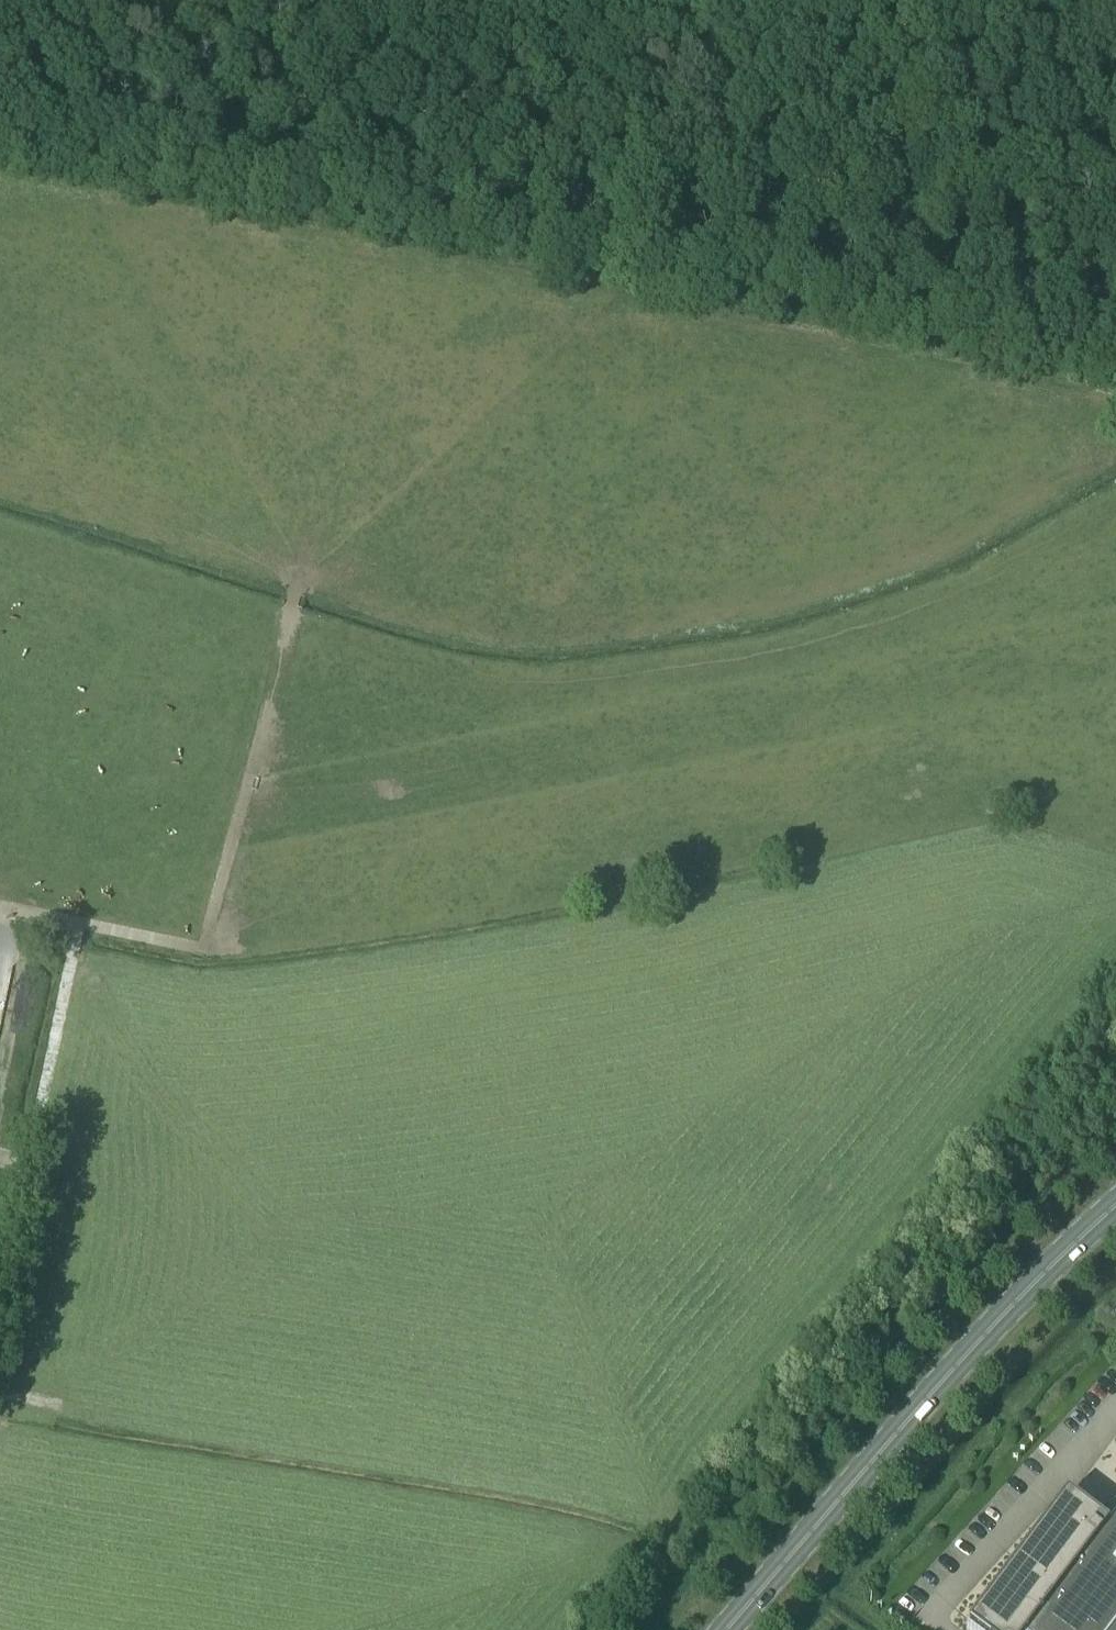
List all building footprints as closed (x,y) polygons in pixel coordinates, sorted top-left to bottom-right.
[(968,1625),(974,1629),(1115,1629),(1115,1516),(1109,1526),(1069,1496),(968,1625)]
